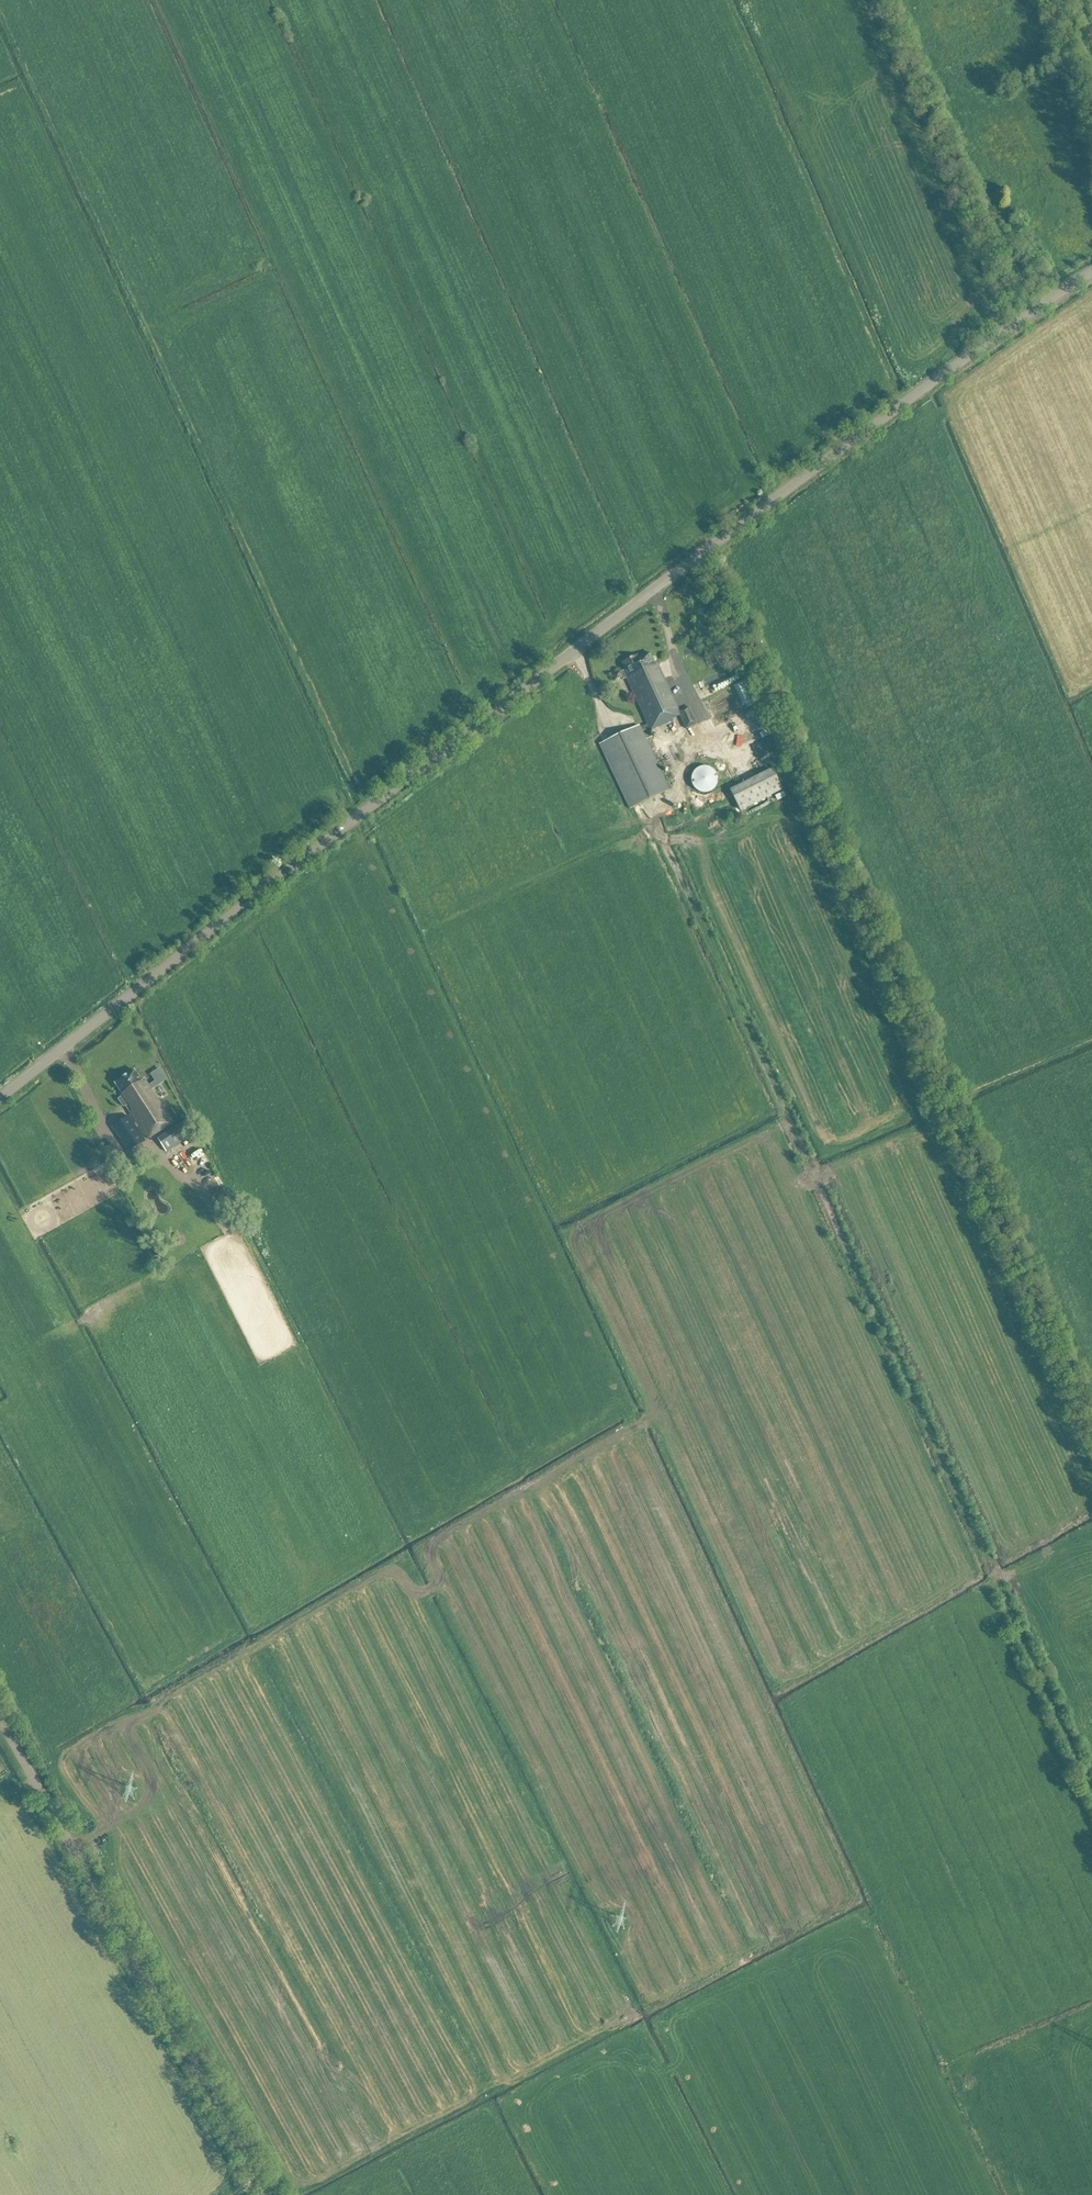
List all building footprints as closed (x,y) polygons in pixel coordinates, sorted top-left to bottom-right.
[(655,666),(650,654),(639,659),(637,656),(622,663),(625,671),(613,676),(616,681),(622,678),(623,680),(627,678),(648,725),(640,728),(639,726),(600,745),(630,809),(655,798),(657,802),(662,799),(660,795),(670,790),(642,732),(650,728),(651,731),(672,721),(672,719),(680,716),(686,730),(696,725),(688,707),(678,712),(657,665),(655,666)] [(722,672),(704,678),(708,689),(726,682),(722,672)] [(752,713),(724,727),(729,737),(757,723),(752,713)] [(770,737),(756,743),(761,755),(775,749),(770,737)] [(706,794),(710,792),(713,791),(716,787),(717,783),(718,779),(717,776),(715,773),(713,771),(711,769),(708,768),(705,767),(702,767),(698,769),(696,770),(693,773),(692,776),(691,779),(691,783),(692,786),(693,788),(696,790),(699,792),(702,794),(706,794)] [(740,812),(783,791),(772,770),(730,791),(740,812)] [(155,1081),(164,1075),(160,1069),(150,1075),(155,1081)] [(142,1082),(135,1071),(115,1084),(122,1094),(121,1095),(122,1098),(119,1100),(124,1107),(126,1106),(137,1124),(134,1125),(129,1117),(113,1128),(129,1152),(145,1141),(137,1128),(139,1127),(145,1136),(171,1119),(145,1080),(142,1082)] [(167,1153),(195,1135),(186,1121),(158,1139),(167,1153)] [(187,1190),(178,1177),(165,1185),(174,1199),(187,1190)]
